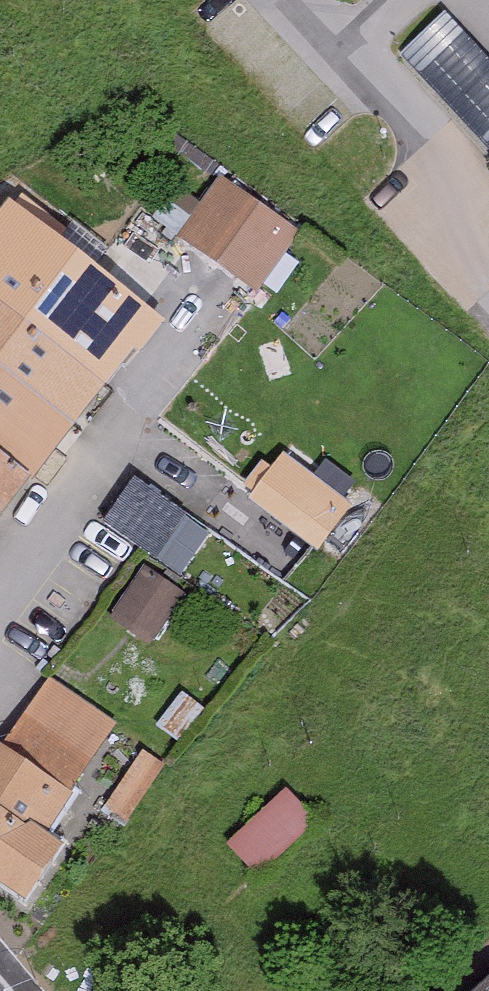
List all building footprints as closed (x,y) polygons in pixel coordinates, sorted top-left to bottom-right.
[(449,21),(403,61),(488,156),(488,66),(449,21)] [(298,234),(220,180),(179,240),(256,293),(298,234)] [(12,207),(0,222),(0,515),(156,320),(12,207)] [(352,507),(284,461),(254,505),(322,552),(352,507)] [(181,520),(131,488),(107,528),(157,559),(181,520)] [(183,597),(141,571),(112,618),(155,644),(183,597)] [(50,686),(9,750),(0,744),(0,877),(36,900),(72,844),(54,832),(119,730),(50,686)] [(232,848),(260,878),(314,828),(286,798),(232,848)]
